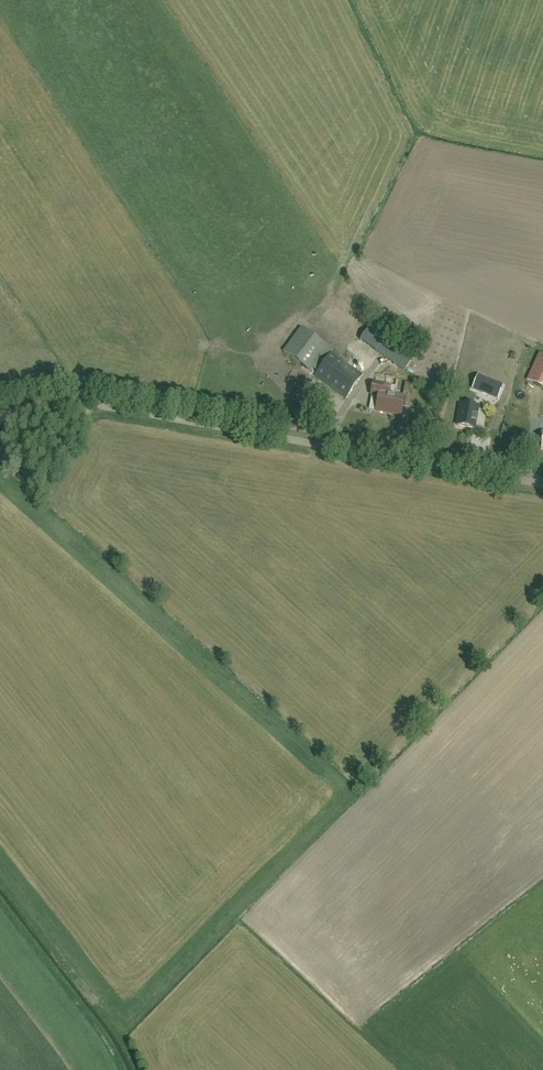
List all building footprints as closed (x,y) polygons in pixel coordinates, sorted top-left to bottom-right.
[(346,399),(363,376),(331,353),(332,351),(301,328),(284,353),(310,372),(312,369),(317,372),(315,376),(346,399)] [(417,353),(389,333),(376,352),(404,372),(417,353)] [(539,354),(527,381),(542,388),(542,356),(539,354)] [(497,399),(503,386),(494,383),(478,376),(473,389),(489,396),(497,399)] [(374,383),(372,394),(379,396),(376,411),(400,416),(401,407),(403,398),(403,397),(393,396),(395,388),(390,387),(391,386),(385,385),(374,383)] [(405,383),(403,395),(412,397),(414,385),(405,383)] [(478,407),(460,404),(457,426),(474,429),(478,407)]
